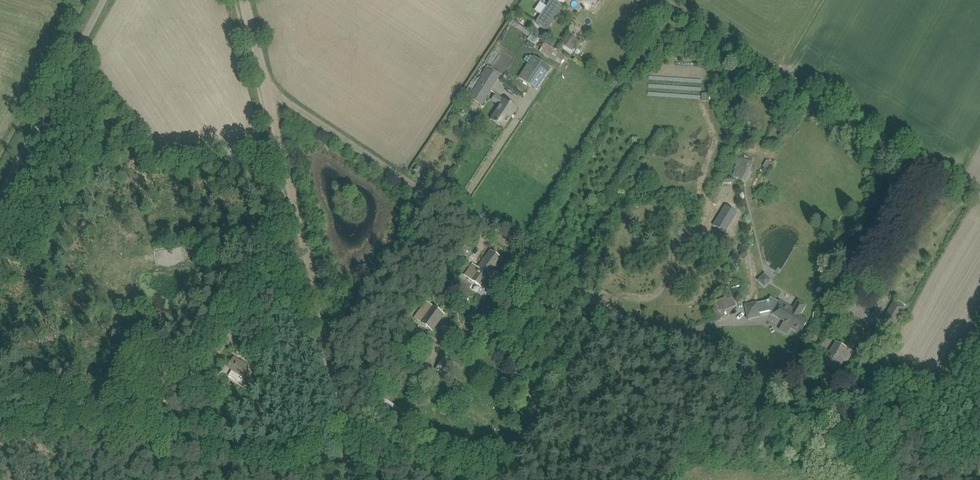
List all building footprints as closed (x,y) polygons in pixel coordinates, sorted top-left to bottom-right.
[(537,23),(548,31),(565,7),(554,0),(553,0),(537,23)] [(578,10),(582,2),(578,0),(574,0),(570,6),(578,10)] [(512,20),(510,23),(529,36),(531,32),(512,20)] [(587,31),(578,24),(563,45),(573,51),(587,31)] [(546,42),(540,51),(561,64),(566,55),(546,42)] [(552,68),(534,56),(519,77),(537,89),(552,68)] [(481,105),(500,77),(488,69),(485,74),(483,73),(479,80),(475,77),(469,86),(473,89),(470,93),(472,94),(470,97),(481,105)] [(497,111),(492,119),(504,128),(510,119),(512,115),(518,108),(505,99),(501,106),(500,107),(497,111)] [(741,157),(735,169),(739,170),(736,176),(746,181),(751,172),(748,170),(752,162),(741,157)] [(725,207),(714,226),(726,233),(738,213),(733,209),(726,205),(725,207)] [(491,251),(486,259),(479,268),(474,264),(466,276),(482,288),(496,267),(502,258),(491,251)] [(759,282),(768,286),(772,277),(762,273),(759,282)] [(719,311),(737,304),(734,296),(727,299),(726,296),(715,300),(719,311)] [(758,302),(746,305),(748,317),(749,319),(761,316),(760,314),(760,313),(770,311),(772,312),(772,313),(784,320),(779,329),(788,334),(791,327),(801,333),(808,321),(800,316),(807,304),(798,299),(793,308),(780,300),(777,305),(774,309),(768,305),(759,307),(758,302)] [(882,323),(892,329),(905,308),(895,301),(882,323)] [(421,322),(433,330),(444,314),(433,306),(432,308),(426,303),(428,302),(427,302),(420,312),(421,311),(427,315),(421,322)] [(823,363),(834,370),(841,358),(847,362),(853,351),(837,342),(828,356),(827,355),(823,363)] [(177,343),(166,346),(170,359),(181,355),(177,343)] [(440,371),(449,377),(457,364),(445,356),(437,369),(439,370),(438,371),(440,371)] [(232,369),(228,375),(237,382),(241,375),(242,376),(247,380),(254,371),(248,367),(249,366),(245,363),(245,364),(241,362),(241,360),(240,361),(235,358),(229,367),(232,369)] [(523,410),(519,418),(538,428),(543,420),(523,410)]
